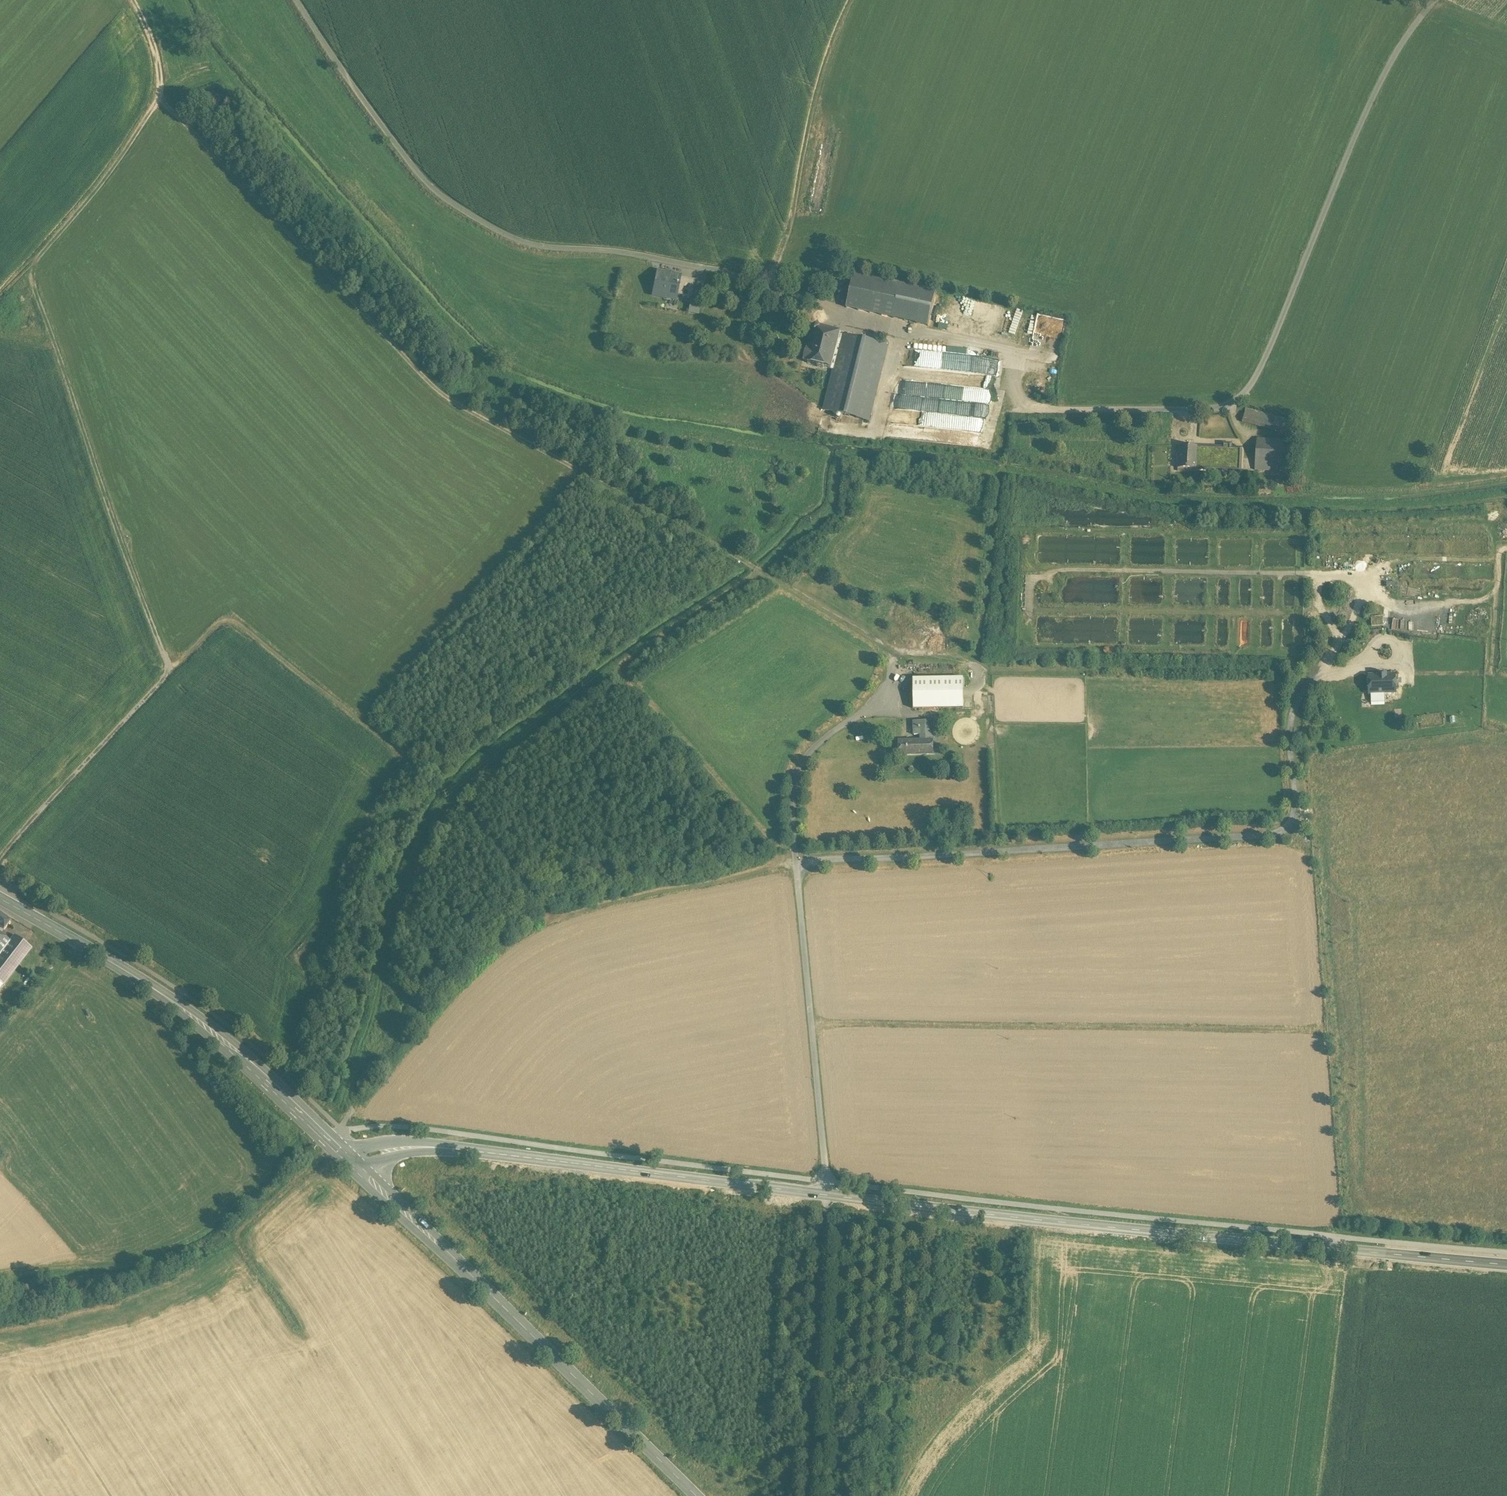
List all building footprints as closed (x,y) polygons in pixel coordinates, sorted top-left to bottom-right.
[(665,274),(658,272),(654,292),(663,294),(664,295),(669,296),(670,295),(676,296),(676,295),(680,278),(680,277),(673,275),(673,274),(665,272),(665,274)] [(878,279),(854,274),(846,308),(870,313),(878,279)] [(680,278),(676,295),(691,298),(695,280),(680,278)] [(901,285),(878,279),(870,313),(893,319),(901,285)] [(936,292),(901,285),(893,319),(928,327),(936,292)] [(663,294),(654,292),(653,296),(675,300),(676,296),(670,295),(669,296),(664,295),(663,294)] [(947,308),(958,308),(959,295),(947,295),(947,308)] [(701,318),(703,308),(695,306),(693,317),(701,318)] [(840,335),(821,330),(819,327),(814,330),(816,333),(811,353),(808,352),(806,362),(808,363),(808,364),(818,366),(818,368),(824,369),(824,368),(831,370),(840,335)] [(888,346),(843,335),(838,356),(834,370),(824,411),(869,422),(888,346)] [(840,335),(831,370),(834,370),(838,356),(843,335),(840,335)] [(776,342),(769,352),(778,357),(782,351),(780,349),(782,346),(776,342)] [(893,408),(889,436),(972,445),(974,425),(980,426),(982,414),(990,415),(996,358),(969,355),(969,349),(921,344),(920,350),(905,348),(903,365),(926,368),(925,382),(900,380),(898,394),(939,398),(937,413),(893,408)] [(1246,409),(1242,423),(1288,434),(1291,419),(1276,415),(1276,416),(1246,409)] [(1278,440),(1257,438),(1255,470),(1285,472),(1287,440),(1278,440)] [(1196,447),(1181,446),(1180,459),(1178,458),(1178,468),(1195,469),(1196,447)] [(1241,449),(1199,447),(1196,447),(1195,469),(1198,469),(1239,471),(1241,449)] [(1383,617),(1372,617),(1372,627),(1383,627),(1383,617)] [(1396,674),(1368,675),(1369,694),(1397,693),(1396,674)] [(963,678),(914,679),(914,709),(964,708),(963,678)] [(921,741),(933,741),(933,721),(914,722),(915,736),(921,735),(921,741)] [(921,741),(899,742),(899,756),(934,755),(933,741),(921,741)] [(0,913),(0,931),(5,934),(13,923),(0,913)] [(31,951),(14,938),(9,945),(0,957),(0,993),(31,951)] [(9,945),(2,939),(0,938),(0,957),(9,945)]
